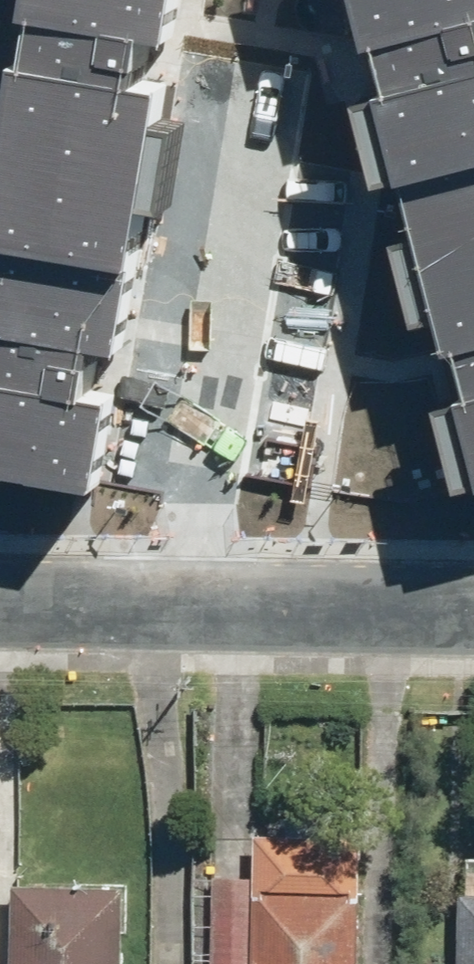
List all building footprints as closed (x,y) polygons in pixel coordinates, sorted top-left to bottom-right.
[(11,21),(25,23),(133,42),(154,46),(162,0),(15,0),(11,21)] [(360,50),(368,48),(472,20),(473,20),(473,0),(347,0),(360,50)] [(368,48),(382,99),(345,109),(369,195),(393,189),(473,167),(473,20),(472,20),(368,48)] [(123,279),(155,97),(124,92),(133,42),(25,23),(16,72),(3,70),(0,86),(0,257),(123,279)] [(393,189),(439,361),(451,357),(473,351),(473,167),(393,189)] [(108,363),(123,279),(0,257),(0,344),(108,363)] [(86,493),(101,408),(67,402),(75,357),(0,344),(0,478),(86,493)] [(451,357),(464,405),(431,414),(453,499),(473,494),(473,351),(451,357)] [(355,841),(247,838),(246,882),(210,881),(207,963),(351,963),(355,841)] [(459,862),(458,898),(454,898),(452,963),(473,963),(473,863),(459,862)] [(5,963),(115,963),(116,892),(6,891),(5,963)]
